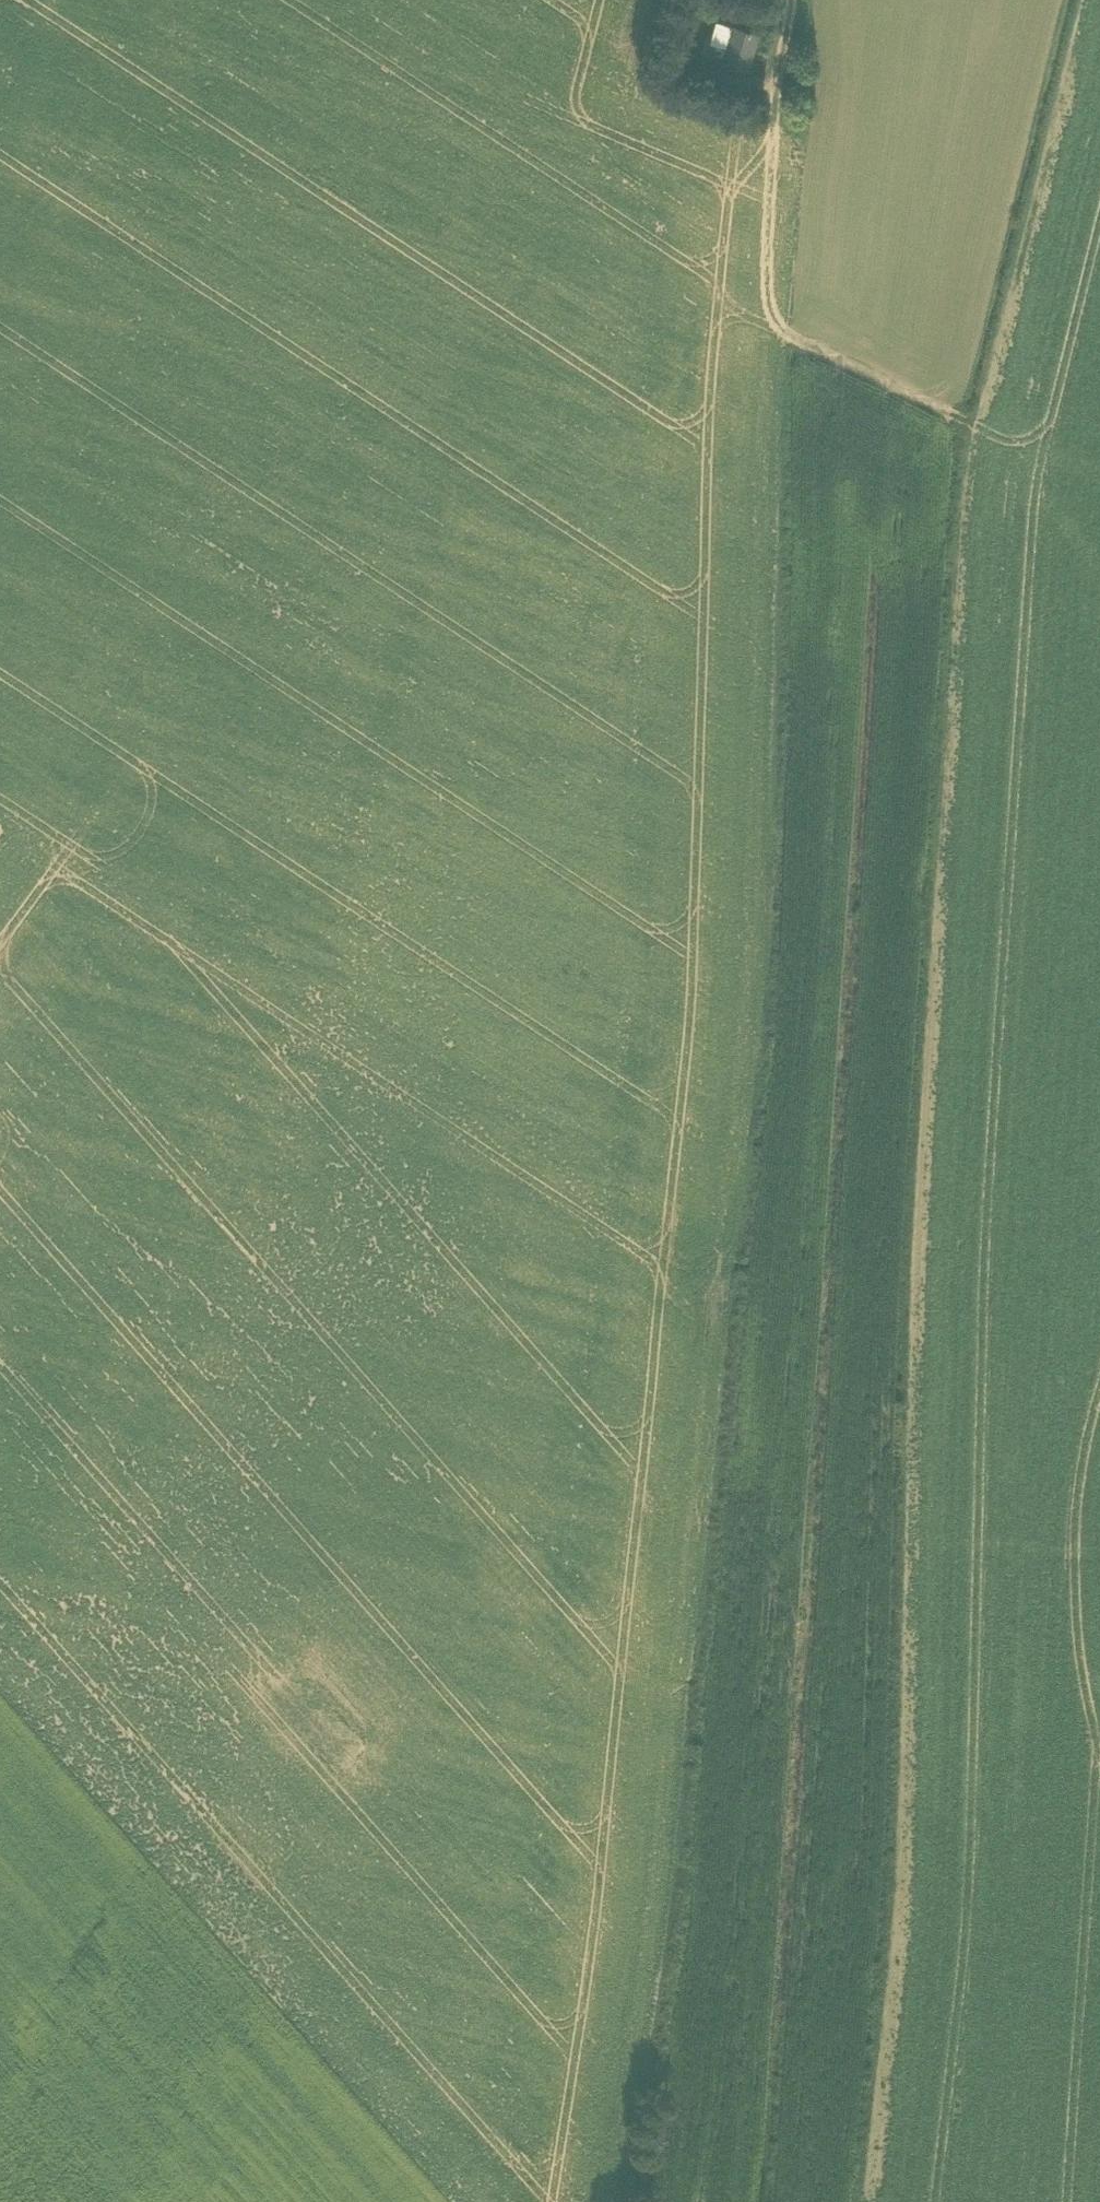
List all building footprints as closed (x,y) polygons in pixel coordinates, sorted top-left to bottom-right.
[(759,32),(736,25),(719,20),(712,43),(729,48),(725,61),(748,68),(759,32)]
